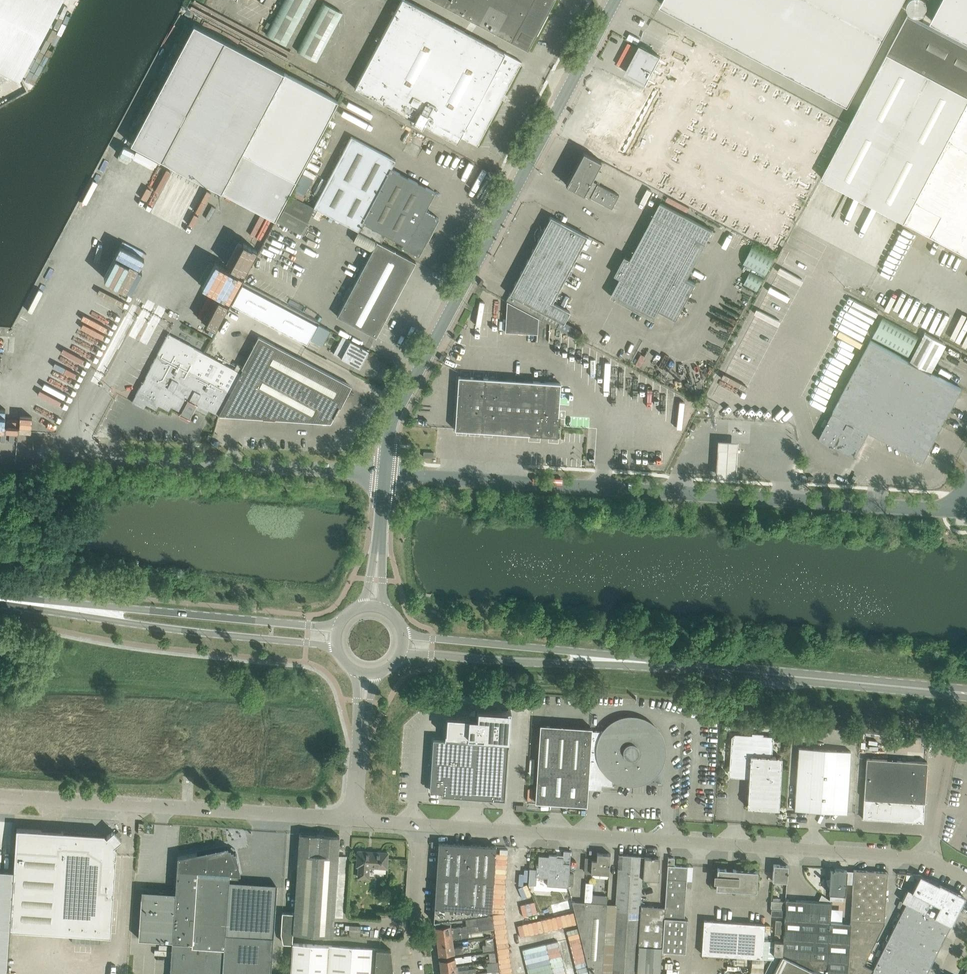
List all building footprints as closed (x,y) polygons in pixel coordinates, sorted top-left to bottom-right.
[(19,77),(61,0),(0,0),(0,67),(19,77)] [(309,0),(285,0),(266,34),(285,44),(309,0)] [(457,142),(460,136),(477,145),(502,98),(505,100),(507,95),(504,94),(521,62),(406,0),(401,0),(354,88),(457,142)] [(528,50),(554,0),(433,0),(528,50)] [(661,4),(849,103),(904,0),(663,0),(661,4)] [(905,9),(919,17),(928,3),(924,0),(911,0),(905,9)] [(931,20),(932,21),(948,29),(966,39),(966,0),(941,0),(931,20)] [(323,2),(297,51),(316,61),(342,12),(323,2)] [(904,221),(966,254),(966,46),(924,23),(908,14),(887,53),(820,176),(904,221)] [(194,24),(131,143),(275,219),(337,100),(194,24)] [(640,46),(629,67),(634,70),(631,75),(646,83),(660,57),(640,46)] [(738,220),(765,164),(610,90),(589,133),(644,160),(651,146),(696,167),(682,194),(738,220)] [(396,160),(351,136),(313,207),(358,230),(359,229),(381,241),(385,234),(403,243),(402,246),(419,255),(426,242),(425,241),(431,230),(432,231),(439,218),(425,210),(435,191),(391,168),(396,160)] [(583,151),(565,184),(611,208),(619,194),(591,179),(601,160),(583,151)] [(290,196),(277,221),(299,233),(313,208),(290,196)] [(621,277),(611,296),(632,307),(631,308),(633,309),(634,308),(654,319),(659,310),(676,319),(696,282),(687,277),(712,230),(661,202),(631,259),(625,256),(615,274),(621,277)] [(506,300),(507,301),(522,309),(560,329),(569,311),(552,301),(587,235),(550,216),(506,300)] [(351,240),(370,248),(374,239),(355,231),(351,240)] [(376,336),(416,261),(377,241),(337,316),(376,336)] [(753,246),(743,264),(765,276),(775,257),(753,246)] [(207,290),(225,300),(238,277),(232,274),(220,267),(207,290)] [(750,271),(743,284),(756,292),(764,278),(750,271)] [(270,324),(280,304),(242,284),(232,304),(270,324)] [(507,301),(505,331),(521,332),(522,309),(507,301)] [(209,337),(220,311),(201,303),(189,329),(209,337)] [(317,324),(280,304),(270,324),(307,343),(317,324)] [(907,358),(919,336),(883,317),(871,338),(907,358)] [(318,324),(310,340),(321,346),(323,343),(330,330),(318,324)] [(170,334),(133,401),(143,407),(146,403),(156,408),(158,404),(168,410),(171,405),(181,410),(183,406),(193,412),(196,407),(206,413),(208,408),(219,414),(240,373),(170,334)] [(871,340),(818,439),(844,452),(845,449),(856,455),(863,442),(863,443),(869,431),(924,460),(962,388),(928,370),(943,343),(927,334),(912,362),(871,340)] [(240,373),(219,414),(263,417),(263,418),(264,418),(264,417),(274,418),(274,419),(275,419),(275,418),(286,419),(287,405),(321,407),(320,421),(330,422),(330,421),(332,416),(333,417),(338,406),(330,402),(342,380),(258,336),(253,347),(263,352),(252,373),(243,368),(243,369),(240,373)] [(333,353),(343,358),(359,367),(369,350),(342,336),(333,353)] [(455,429),(481,431),(557,436),(560,383),(458,376),(455,429)] [(15,427),(16,418),(7,417),(6,427),(15,427)] [(715,476),(734,477),(735,440),(716,439),(715,476)] [(433,738),(429,791),(441,792),(441,795),(505,799),(510,708),(477,706),(476,716),(446,714),(445,735),(445,739),(433,738)] [(638,782),(641,781),(644,780),(646,779),(649,778),(650,777),(652,775),(653,774),(655,772),(657,770),(658,768),(659,766),(660,764),(661,762),(662,760),(663,758),(663,755),(663,753),(663,751),(663,748),(663,747),(663,745),(663,743),(662,742),(662,739),(661,737),(660,735),(659,733),(658,731),(656,730),(655,728),(653,726),(651,724),(649,723),(647,722),(644,720),(642,720),(640,719),(639,718),(636,718),(634,718),(632,718),(630,718),(628,718),(626,718),(624,718),(622,719),(620,719),(619,720),(617,720),(616,721),(613,723),(612,723),(611,724),(609,726),(607,728),(606,729),(605,731),(604,732),(602,734),(603,732),(603,731),(591,730),(592,727),(540,724),(535,801),(587,804),(588,789),(602,789),(601,789),(602,785),(614,786),(614,785),(612,785),(613,777),(614,778),(616,779),(618,780),(620,781),(621,781),(623,782),(627,783),(630,783),(632,783),(634,783),(636,782),(638,782)] [(754,807),(779,809),(782,757),(772,756),(773,736),(763,735),(763,733),(752,732),(752,734),(734,733),(731,736),(729,772),(732,775),(736,775),(738,774),(744,774),(745,776),(749,776),(748,800),(746,802),(747,804),(747,807),(749,807),(751,808),(754,807)] [(846,813),(851,751),(799,747),(795,809),(846,813)] [(866,758),(864,798),(925,802),(927,762),(866,758)] [(923,822),(925,802),(864,798),(863,818),(923,822)] [(111,935),(116,848),(114,845),(121,839),(119,836),(121,834),(118,830),(116,832),(114,830),(106,836),(104,833),(17,828),(14,869),(10,928),(111,935)] [(323,834),(319,834),(299,833),(294,912),(282,912),(281,932),(283,942),(292,943),(292,942),(293,933),(333,935),(339,835),(323,834)] [(434,906),(433,921),(434,920),(450,919),(464,917),(492,913),(492,910),(496,846),(465,844),(439,842),(438,856),(437,871),(436,877),(434,906)] [(138,938),(172,940),(170,973),(271,973),(273,937),(274,937),(277,884),(276,884),(276,889),(237,886),(238,881),(238,874),(240,874),(236,852),(234,852),(233,850),(235,848),(231,846),(230,848),(228,848),(228,846),(177,856),(175,892),(142,890),(141,897),(138,938)] [(536,868),(529,868),(528,884),(536,884),(536,876),(547,877),(547,885),(568,886),(568,885),(570,850),(563,850),(563,857),(557,856),(557,855),(549,854),(549,856),(539,855),(538,863),(535,863),(535,865),(536,865),(536,868)] [(577,851),(570,850),(568,885),(573,885),(573,879),(575,879),(576,873),(577,851)] [(358,851),(357,865),(359,865),(358,876),(368,877),(369,866),(387,867),(388,852),(358,851)] [(585,859),(586,860),(585,872),(609,873),(610,853),(597,852),(597,859),(585,858),(585,859)] [(619,854),(616,904),(616,910),(639,912),(643,856),(643,855),(619,854)] [(651,857),(644,856),(643,878),(658,879),(659,870),(658,870),(659,857),(654,857),(654,856),(651,856),(651,857)] [(667,864),(665,907),(685,908),(687,866),(674,865),(667,864)] [(787,881),(788,865),(773,864),(772,880),(787,881)] [(10,928),(14,869),(0,868),(0,973),(7,973),(10,928)] [(717,868),(716,888),(756,891),(757,870),(717,868)] [(846,882),(853,882),(854,870),(834,869),(834,868),(833,868),(832,869),(830,868),(829,892),(830,893),(830,900),(843,901),(844,893),(845,894),(846,882)] [(873,969),(863,964),(884,923),(885,898),(887,872),(854,869),(854,870),(853,882),(850,923),(847,973),(870,973),(873,969)] [(870,973),(926,973),(965,895),(939,882),(939,883),(920,874),(915,873),(914,876),(918,878),(912,890),(907,888),(901,900),(906,902),(873,969),(870,973)] [(584,901),(572,901),(582,943),(589,972),(602,973),(607,903),(592,902),(593,883),(585,882),(584,901)] [(785,899),(785,901),(785,909),(783,936),(782,949),(782,954),(804,965),(808,900),(785,899)] [(771,908),(785,909),(785,901),(771,900),(771,908)] [(808,900),(804,965),(821,973),(827,973),(830,921),(831,902),(808,900)] [(558,906),(553,907),(555,916),(560,914),(559,912),(573,909),(572,904),(558,907),(558,906)] [(661,973),(662,951),(664,918),(665,907),(641,905),(638,946),(637,972),(661,973)] [(435,925),(433,926),(434,932),(436,931),(436,935),(468,931),(480,929),(483,929),(493,927),(492,913),(464,917),(465,926),(451,927),(450,919),(434,920),(435,925)] [(612,973),(615,973),(622,973),(635,973),(639,919),(615,917),(612,973)] [(688,919),(664,918),(662,951),(686,953),(688,919)] [(704,920),(702,954),(762,957),(764,925),(704,920)] [(830,921),(827,973),(847,973),(850,923),(830,921)] [(437,939),(435,939),(435,944),(453,942),(452,938),(483,935),(483,929),(480,929),(468,931),(436,935),(437,939)] [(782,949),(783,936),(775,936),(774,948),(782,949)] [(493,937),(485,938),(486,944),(482,945),(483,951),(494,950),(493,937)] [(379,948),(292,942),(292,943),(290,973),(393,973),(391,949),(379,948)] [(453,942),(435,944),(436,950),(438,950),(439,954),(470,950),(469,944),(453,946),(453,942)] [(467,973),(500,973),(498,961),(495,961),(494,952),(488,952),(489,962),(491,962),(492,971),(474,973),(467,973)] [(464,955),(439,958),(440,962),(438,963),(439,968),(456,966),(455,962),(471,960),(471,954),(464,955)] [(804,965),(782,954),(773,973),(821,973),(804,965)]
